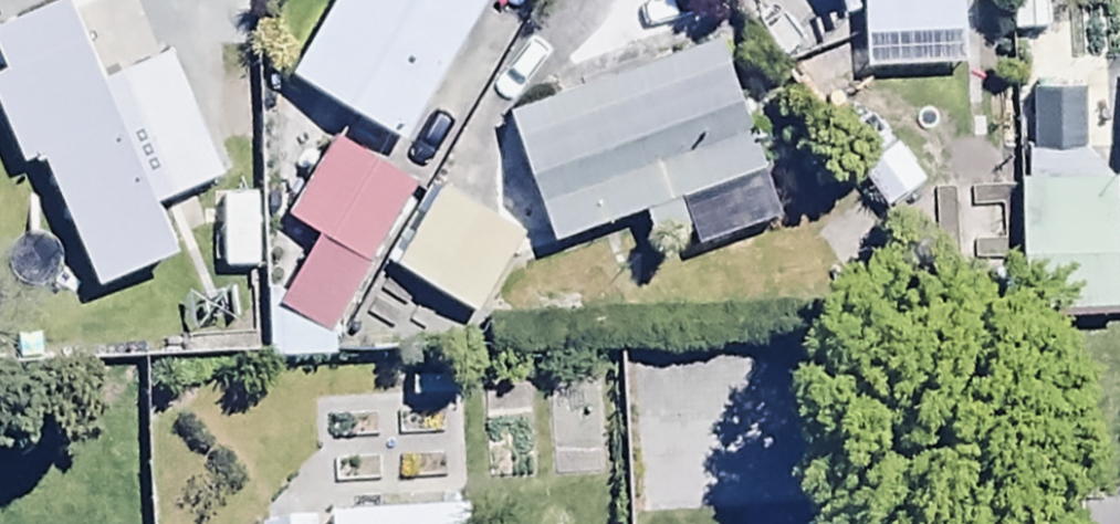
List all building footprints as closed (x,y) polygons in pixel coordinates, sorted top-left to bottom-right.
[(487,0),(339,0),(290,88),(403,151),(487,0)] [(866,75),(964,72),(961,0),(864,0),(866,75)] [(42,166),(95,294),(174,261),(154,211),(224,182),(173,61),(98,92),(63,10),(0,36),(0,67),(4,77),(0,79),(0,114),(25,173),(42,166)] [(505,121),(552,251),(643,217),(656,252),(697,237),(684,203),(760,175),(712,45),(505,121)] [(334,335),(413,191),(326,143),(283,221),(317,239),(285,297),(265,298),(266,362),(335,360),(334,335)] [(1118,318),(1117,184),(1016,184),(1017,318),(1118,318)] [(440,194),(394,273),(477,321),(522,243),(440,194)] [(494,368),(504,523),(658,523),(649,359),(494,368)] [(338,503),(340,523),(484,523),(482,495),(338,503)]
